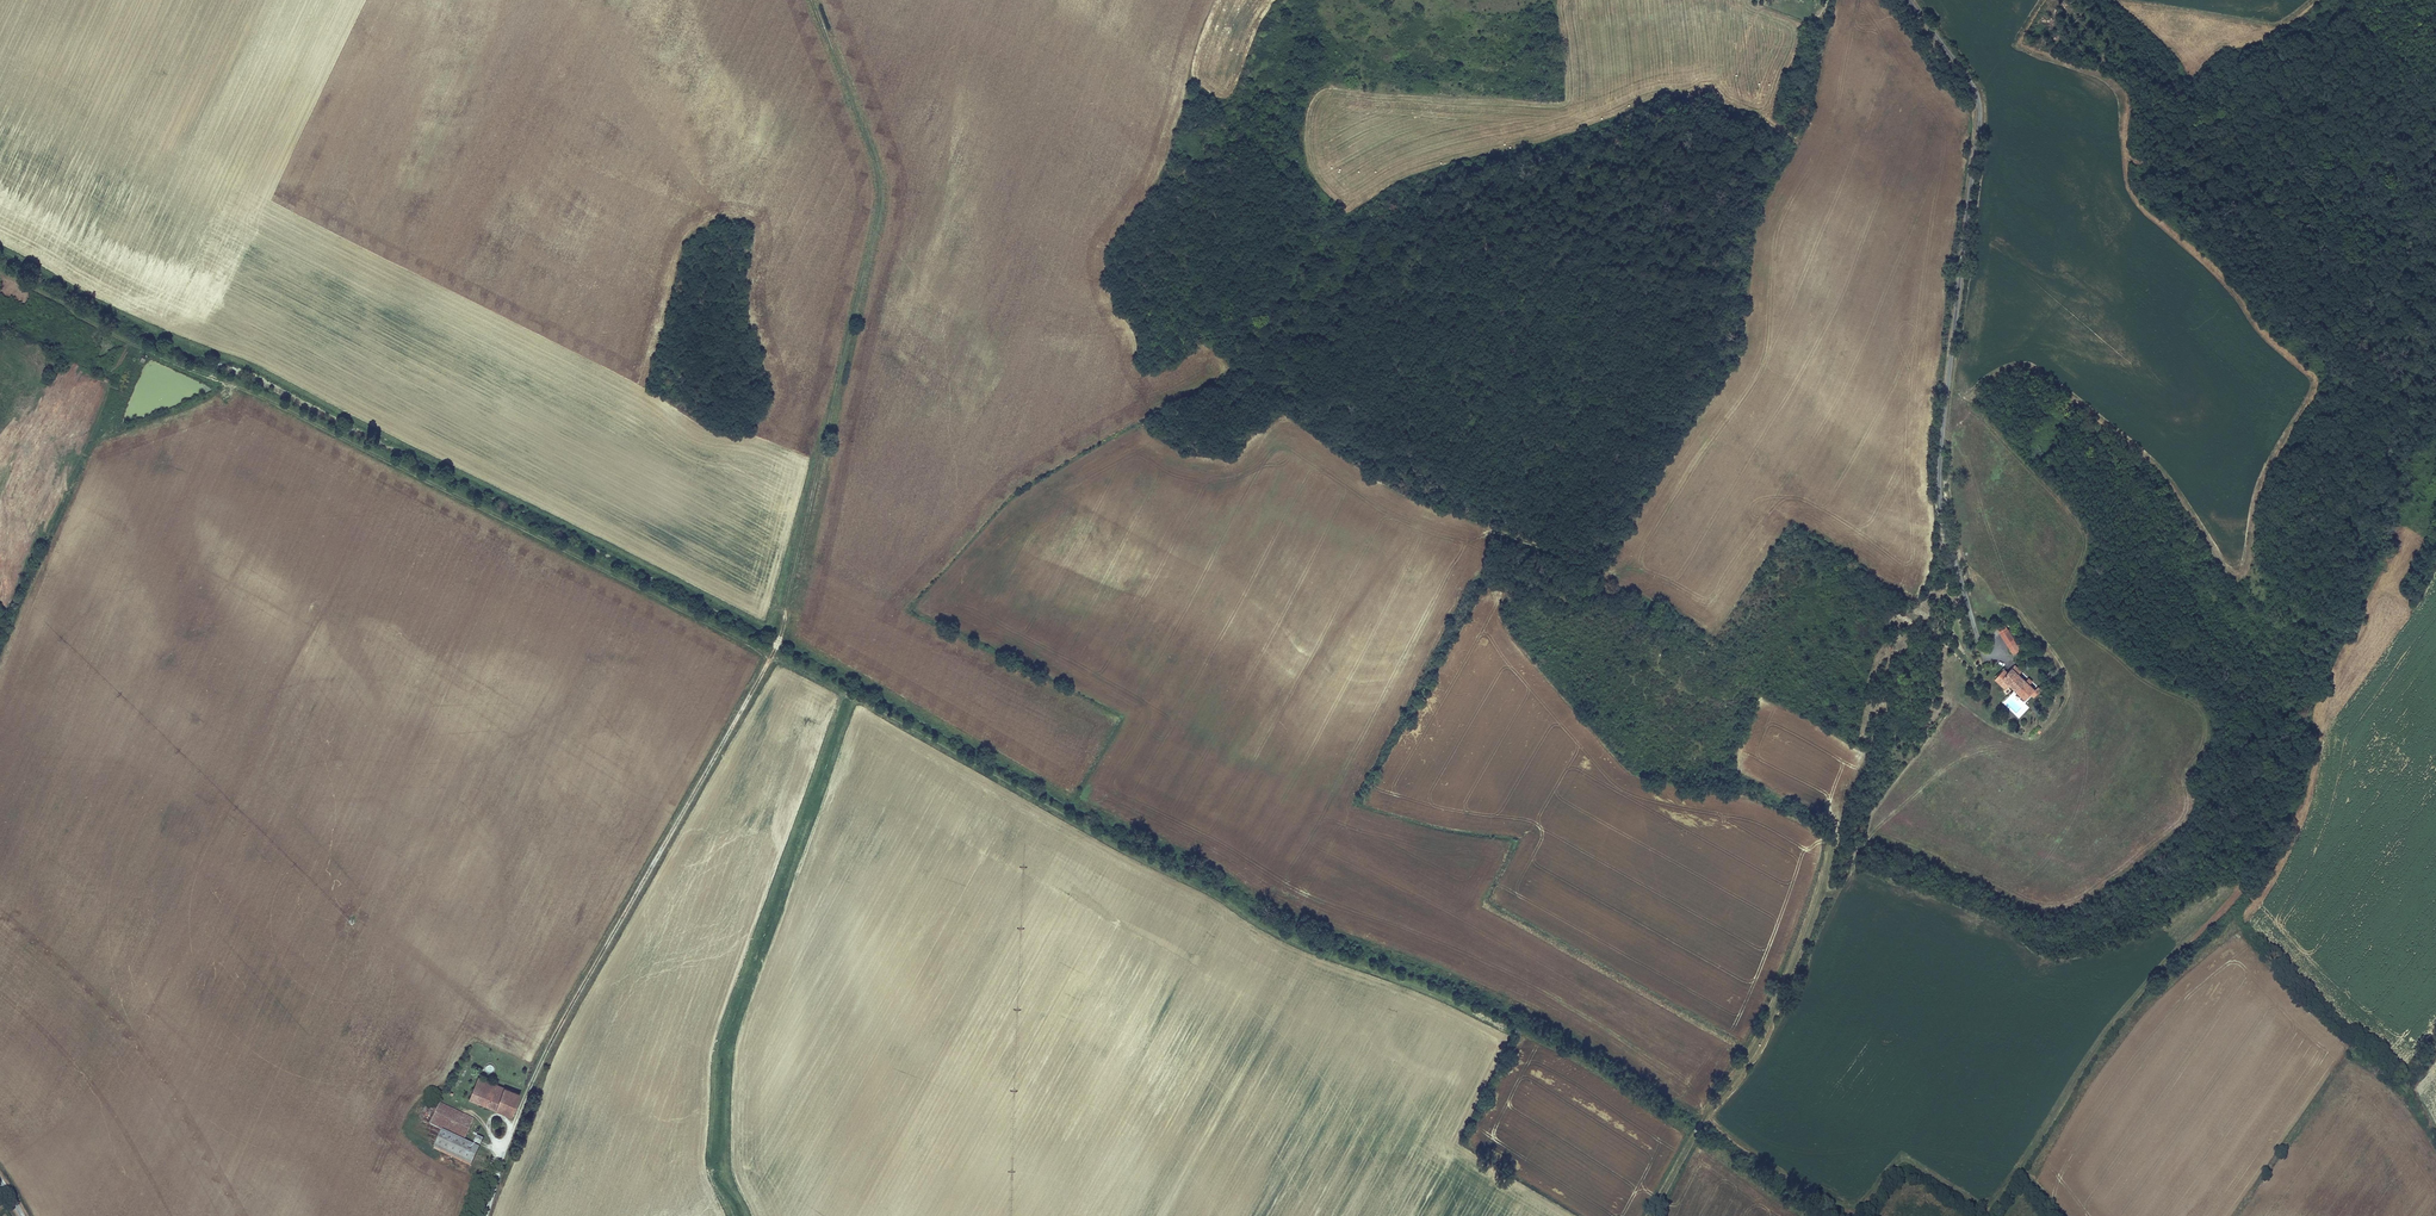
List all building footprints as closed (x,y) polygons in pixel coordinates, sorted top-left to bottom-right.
[(2009,628),(2000,634),(2006,644),(2015,638),(2009,628)] [(2015,638),(2006,644),(2012,654),(2025,646),(2019,636),(2015,638)] [(2039,686),(2035,689),(2030,684),(2033,680),(2029,677),(2026,681),(2019,674),(2022,670),(2016,664),(2008,672),(2005,668),(1994,679),(2006,690),(2010,685),(2025,700),(2030,695),(2034,698),(2042,689),(2039,686)] [(2003,704),(2020,717),(2028,706),(2011,693),(2003,704)] [(512,1116),(513,1114),(521,1094),(500,1086),(496,1094),(483,1088),(486,1080),(479,1077),(470,1100),(512,1116)] [(483,1088),(496,1094),(500,1086),(486,1080),(483,1088)] [(464,1141),(474,1120),(439,1104),(429,1124),(464,1141)] [(433,1149),(470,1166),(478,1149),(441,1132),(433,1149)]
